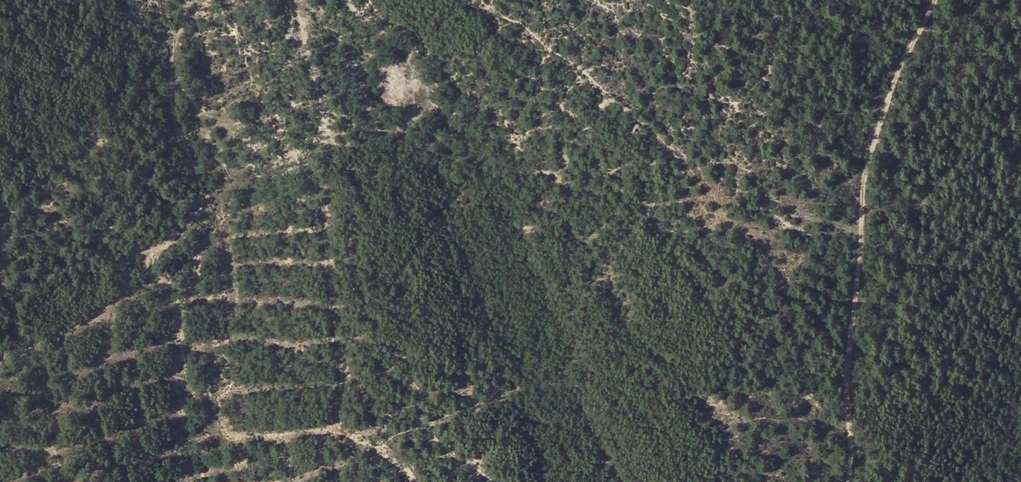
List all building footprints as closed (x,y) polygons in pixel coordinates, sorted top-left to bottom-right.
[(640,123),(635,125),(635,130),(637,132),(643,131),(643,127),(640,123)]
